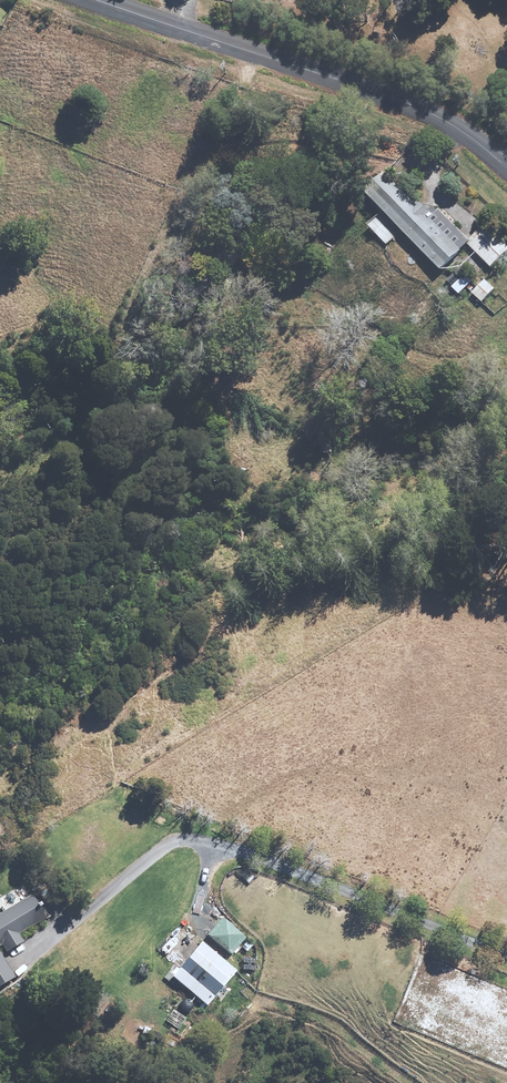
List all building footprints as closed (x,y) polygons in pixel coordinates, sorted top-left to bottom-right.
[(439,271),(459,252),(459,251),(466,244),(490,268),(506,251),(506,247),(485,224),(468,241),(437,209),(427,219),(426,216),(430,213),(418,200),(414,204),(382,171),(361,191),(439,271)] [(459,254),(464,259),(470,253),(465,248),(459,254)] [(451,288),(457,295),(471,282),(465,275),(451,288)] [(471,294),(481,303),(496,289),(486,279),(471,294)] [(35,903),(42,903),(46,897),(43,891),(35,890),(31,897),(35,903)] [(0,946),(5,953),(22,942),(17,935),(44,919),(30,896),(0,914),(0,946)] [(222,915),(207,933),(230,953),(246,936),(222,915)] [(170,978),(205,1007),(235,971),(200,942),(170,978)] [(13,978),(0,957),(0,986),(13,978)] [(155,996),(165,1004),(171,997),(161,989),(155,996)]
